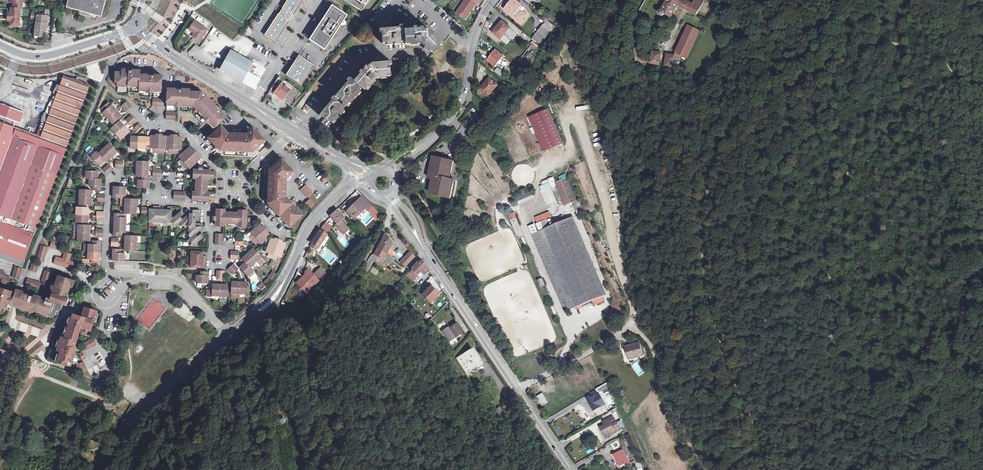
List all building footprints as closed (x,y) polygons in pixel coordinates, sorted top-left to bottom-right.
[(15,3),(12,3),(12,9),(9,9),(9,14),(12,14),(12,21),(9,21),(8,27),(19,27),(19,9),(22,9),(22,0),(15,0),(15,3)] [(91,0),(82,0),(79,11),(101,18),(105,0),(91,0)] [(264,35),(276,42),(290,21),(289,20),(292,14),(294,15),(304,0),(287,0),(282,8),(283,8),(279,14),(278,13),(264,35)] [(464,18),(477,0),(464,0),(455,12),(464,18)] [(505,10),(520,23),(527,16),(520,9),(522,6),(515,0),(512,4),(511,3),(505,10)] [(694,4),(686,0),(668,0),(662,10),(660,12),(660,14),(662,15),(664,14),(665,13),(671,17),(678,4),(697,14),(700,8),(694,4)] [(694,4),(700,8),(704,1),(702,0),(696,0),(694,4)] [(332,6),(310,39),(325,48),(346,16),(332,6)] [(47,17),(37,16),(35,36),(45,38),(47,17)] [(189,29),(194,33),(196,34),(194,37),(200,41),(207,29),(195,21),(189,29)] [(543,42),(555,27),(547,21),(531,39),(535,42),(538,38),(543,42)] [(511,40),(510,39),(505,35),(510,28),(502,22),(493,33),(507,45),(511,40)] [(676,57),(676,59),(680,60),(682,55),(687,58),(700,31),(689,26),(675,56),(676,57)] [(416,44),(422,44),(432,53),(442,41),(435,35),(436,34),(429,29),(427,28),(420,28),(420,27),(404,29),(404,27),(381,28),(382,43),(405,41),(405,44),(416,43),(416,44)] [(505,35),(510,39),(515,32),(510,28),(505,35)] [(539,47),(532,41),(530,45),(531,46),(519,60),(524,64),(528,59),(531,62),(534,57),(531,53),(534,49),(536,50),(539,47)] [(254,89),(260,79),(251,74),(257,64),(231,49),(220,69),(236,78),(235,79),(242,83),(243,82),(254,89)] [(488,61),(495,67),(504,57),(497,51),(488,61)] [(660,65),(662,54),(654,52),(651,63),(660,65)] [(299,55),(286,75),(301,85),(314,65),(299,55)] [(674,67),(676,59),(676,57),(675,56),(669,55),(666,66),(674,67)] [(373,82),(377,78),(380,78),(381,77),(390,76),(389,61),(371,62),(371,63),(369,64),(367,66),(366,65),(354,80),(351,77),(320,113),(331,123),(362,87),(365,90),(372,81),(373,82)] [(494,71),(500,76),(504,72),(498,67),(494,71)] [(140,71),(118,70),(118,73),(118,85),(140,85),(140,88),(140,90),(161,91),(162,76),(140,75),(140,71)] [(93,87),(64,76),(60,86),(57,85),(54,93),(56,94),(55,96),(56,96),(53,105),(50,104),(46,113),(45,113),(42,119),(43,120),(37,136),(0,122),(0,259),(20,266),(84,101),(88,102),(93,87)] [(292,108),(302,94),(278,76),(270,90),(292,108)] [(491,91),(493,92),(498,86),(489,78),(480,90),(487,96),(491,91)] [(200,91),(168,90),(167,104),(175,104),(194,105),(208,120),(215,128),(226,118),(208,98),(207,99),(200,91)] [(308,111),(314,106),(310,102),(304,107),(308,111)] [(0,103),(0,116),(20,124),(24,112),(0,103)] [(175,104),(167,104),(167,107),(193,108),(213,130),(215,128),(208,120),(194,105),(175,104)] [(112,105),(103,114),(108,119),(117,111),(112,105)] [(548,109),(533,115),(548,150),(563,144),(548,109)] [(122,117),(117,111),(108,119),(113,125),(122,117)] [(176,120),(176,111),(166,111),(166,120),(176,120)] [(470,130),(472,131),(469,135),(472,137),(484,122),(478,118),(470,130)] [(125,127),(119,122),(110,130),(116,135),(125,127)] [(125,127),(116,135),(121,141),(130,133),(125,127)] [(254,156),(266,142),(254,129),(248,129),(247,135),(230,134),(229,129),(219,129),(209,140),(209,145),(212,149),(218,155),(254,156)] [(139,137),(131,137),(130,149),(138,149),(139,137)] [(147,138),(139,137),(138,149),(145,150),(146,146),(150,146),(150,138),(147,138)] [(160,137),(152,137),(151,149),(154,149),(154,154),(163,154),(163,149),(169,150),(169,154),(178,154),(178,150),(181,150),(181,138),(170,138),(160,137)] [(104,149),(112,158),(118,152),(110,144),(104,149)] [(202,158),(191,146),(180,156),(182,158),(180,161),(186,168),(189,165),(191,168),(202,158)] [(112,158),(104,149),(99,154),(105,161),(107,163),(112,158)] [(99,154),(97,152),(91,157),(99,166),(105,161),(99,154)] [(293,172),(278,156),(265,168),(263,204),(265,207),(265,208),(269,212),(275,219),(281,214),(286,220),(285,221),(287,224),(289,223),(291,226),(302,216),(285,197),(286,178),(293,172)] [(454,162),(434,157),(430,175),(432,176),(431,179),(435,181),(434,184),(433,184),(430,194),(451,198),(454,184),(452,184),(452,180),(448,179),(450,171),(452,172),(454,162)] [(114,170),(108,165),(103,170),(108,175),(114,170)] [(571,167),(566,170),(568,177),(574,175),(571,167)] [(136,169),(136,176),(142,177),(148,177),(148,169),(136,169)] [(214,172),(194,171),(193,176),(196,176),(196,180),(196,193),(196,197),(193,197),(192,201),(209,201),(209,194),(207,194),(207,180),(214,180),(214,172)] [(149,179),(149,177),(148,177),(142,177),(142,180),(138,180),(137,188),(149,188),(149,179)] [(556,183),(565,206),(577,201),(567,178),(556,183)] [(98,179),(89,179),(89,186),(94,186),(93,191),(101,191),(101,185),(101,179),(98,179)] [(552,186),(560,206),(563,204),(555,183),(551,185),(552,186)] [(312,193),(305,185),(300,189),(306,197),(312,193)] [(126,188),(114,187),(114,198),(121,199),(121,195),(126,195),(126,188)] [(92,191),(80,190),(80,197),(91,198),(92,191)] [(513,198),(515,201),(532,194),(530,190),(513,198)] [(91,198),(80,197),(79,205),(91,206),(91,198)] [(353,200),(348,205),(349,207),(344,211),(352,219),(364,208),(368,212),(372,208),(360,197),(354,202),(353,200)] [(309,200),(304,204),(308,209),(313,204),(309,200)] [(574,204),(579,216),(585,213),(580,201),(574,204)] [(137,207),(125,206),(124,214),(136,214),(137,207)] [(88,208),(77,207),(76,215),(88,215),(88,208)] [(225,210),(217,210),(216,217),(216,227),(220,227),(221,223),(224,224),(238,224),(241,224),(241,228),(246,228),(247,207),(239,207),(238,214),(225,213),(225,210)] [(168,213),(164,213),(164,223),(166,223),(167,226),(171,226),(171,218),(172,208),(168,208),(168,213)] [(335,226),(342,233),(347,227),(340,221),(343,217),(336,209),(331,216),(337,223),(335,226)] [(182,220),(179,224),(180,227),(184,226),(186,228),(193,221),(194,214),(200,214),(201,211),(193,210),(193,214),(190,214),(190,216),(188,216),(182,220)] [(175,218),(171,218),(171,226),(173,226),(175,228),(179,224),(182,220),(180,218),(183,215),(181,212),(175,218)] [(115,219),(115,225),(125,226),(126,218),(122,218),(122,214),(115,214),(115,219)] [(551,217),(550,214),(536,219),(537,223),(551,217)] [(558,218),(560,223),(568,220),(565,214),(558,218)] [(544,230),(540,231),(534,234),(566,312),(603,296),(601,291),(604,290),(573,217),(568,220),(560,223),(551,227),(548,219),(541,222),(544,230)] [(191,238),(196,234),(200,230),(201,228),(203,228),(203,224),(195,224),(188,231),(190,233),(190,236),(191,238)] [(78,225),(78,233),(90,233),(90,225),(78,225)] [(125,226),(115,225),(114,231),(114,236),(121,236),(121,233),(125,233),(125,226)] [(260,225),(251,233),(253,235),(249,238),(256,245),(259,242),(261,244),(270,236),(260,225)] [(321,229),(311,242),(316,245),(317,246),(327,234),(321,229)] [(198,237),(196,234),(191,238),(187,242),(189,244),(189,246),(197,246),(197,243),(204,237),(202,234),(198,237)] [(137,236),(125,236),(125,239),(125,243),(136,244),(137,236)] [(379,260),(390,243),(388,238),(383,236),(381,240),(382,241),(377,248),(372,254),(379,260)] [(285,244),(271,239),(266,252),(269,253),(267,257),(276,260),(278,257),(280,258),(285,244)] [(64,244),(51,240),(48,247),(62,251),(64,244)] [(100,241),(93,241),(92,245),(88,245),(88,252),(100,253),(100,247),(100,241)] [(136,244),(125,243),(124,247),(124,251),(136,252),(136,244)] [(47,247),(40,244),(36,259),(42,261),(47,247)] [(120,250),(113,249),(113,255),(113,260),(124,261),(124,254),(120,254),(120,250)] [(250,252),(248,254),(255,263),(261,258),(253,249),(250,252)] [(61,258),(55,256),(53,263),(72,269),(74,262),(69,260),(71,254),(63,251),(61,258)] [(201,252),(192,251),(191,254),(188,256),(188,260),(206,260),(206,257),(204,257),(201,257),(201,252)] [(100,253),(88,252),(88,259),(92,260),(92,263),(100,264),(100,257),(100,253)] [(409,253),(398,263),(403,267),(413,257),(409,253)] [(245,257),(242,259),(245,263),(250,268),(255,263),(248,254),(245,257)] [(206,264),(206,260),(188,260),(188,263),(191,265),(191,268),(200,268),(200,263),(204,264),(206,264)] [(420,272),(423,276),(427,271),(421,261),(417,264),(416,263),(410,268),(412,270),(406,275),(411,281),(417,277),(416,276),(420,272)] [(39,266),(32,263),(30,270),(37,273),(39,266)] [(250,268),(245,263),(243,265),(240,268),(248,277),(253,272),(250,268)] [(233,265),(227,270),(232,275),(238,270),(233,265)] [(21,269),(15,267),(12,277),(18,279),(21,269)] [(314,275),(318,279),(323,273),(320,269),(314,275)] [(0,271),(0,278),(2,279),(1,282),(7,284),(9,277),(3,275),(4,272),(0,271)] [(52,273),(44,271),(41,281),(48,283),(52,273)] [(272,280),(276,273),(272,271),(268,277),(272,280)] [(321,283),(309,271),(306,275),(307,276),(302,281),(299,287),(308,296),(321,283)] [(208,272),(200,272),(200,276),(196,276),(196,284),(208,284),(208,272)] [(322,283),(328,278),(323,273),(318,279),(322,283)] [(46,301),(41,300),(37,312),(40,313),(48,315),(48,316),(52,318),(55,314),(56,311),(59,311),(62,308),(63,304),(64,305),(66,297),(67,292),(69,287),(72,287),(74,280),(59,275),(56,283),(54,282),(52,285),(55,286),(53,290),(50,299),(47,298),(46,301)] [(42,283),(27,278),(25,286),(39,290),(42,283)] [(261,291),(266,286),(262,281),(257,286),(261,291)] [(426,281),(418,289),(422,293),(430,285),(426,281)] [(246,283),(232,283),(231,295),(246,295),(246,283)] [(227,286),(212,285),(212,290),(210,290),(209,290),(209,291),(207,291),(206,297),(212,297),(227,298),(227,286)] [(428,304),(437,296),(429,287),(420,295),(428,304)] [(3,307),(6,308),(6,307),(10,308),(10,306),(14,308),(18,309),(19,307),(26,310),(26,308),(33,311),(37,312),(41,300),(41,298),(34,295),(34,297),(23,294),(23,292),(19,291),(16,290),(14,295),(10,294),(7,293),(7,291),(0,288),(0,306),(3,307)] [(393,291),(390,295),(395,301),(399,297),(393,291)] [(150,329),(165,307),(153,299),(138,320),(150,329)] [(189,323),(196,315),(181,302),(174,310),(189,323)] [(59,355),(57,362),(70,366),(74,352),(73,352),(73,349),(80,327),(84,329),(87,330),(90,331),(93,321),(95,314),(96,311),(85,307),(81,317),(73,314),(72,318),(71,317),(71,318),(69,324),(68,327),(65,335),(64,338),(62,337),(61,341),(58,347),(57,351),(60,351),(59,355)] [(275,316),(271,312),(265,317),(269,322),(275,316)] [(451,344),(459,339),(452,328),(444,334),(451,344)] [(93,339),(83,343),(87,350),(96,345),(93,339)] [(639,343),(627,346),(631,358),(643,355),(639,343)] [(621,349),(625,362),(629,361),(625,348),(621,349)] [(99,351),(93,355),(100,367),(106,364),(99,351)] [(464,378),(479,368),(469,353),(454,363),(464,378)] [(83,362),(77,365),(80,371),(86,368),(83,362)] [(96,365),(87,370),(90,376),(99,371),(96,365)] [(609,387),(607,383),(591,392),(593,397),(588,400),(594,410),(600,407),(599,406),(603,404),(597,394),(609,387)] [(542,406),(548,403),(543,393),(537,396),(542,406)] [(577,402),(552,415),(555,419),(579,406),(577,402)] [(600,428),(604,435),(609,433),(610,435),(623,428),(620,421),(616,423),(612,416),(606,420),(608,424),(604,426),(600,428)] [(611,444),(615,450),(621,446),(618,440),(611,444)] [(628,461),(629,461),(627,455),(626,456),(623,450),(617,453),(614,454),(620,465),(620,466),(628,461)]
